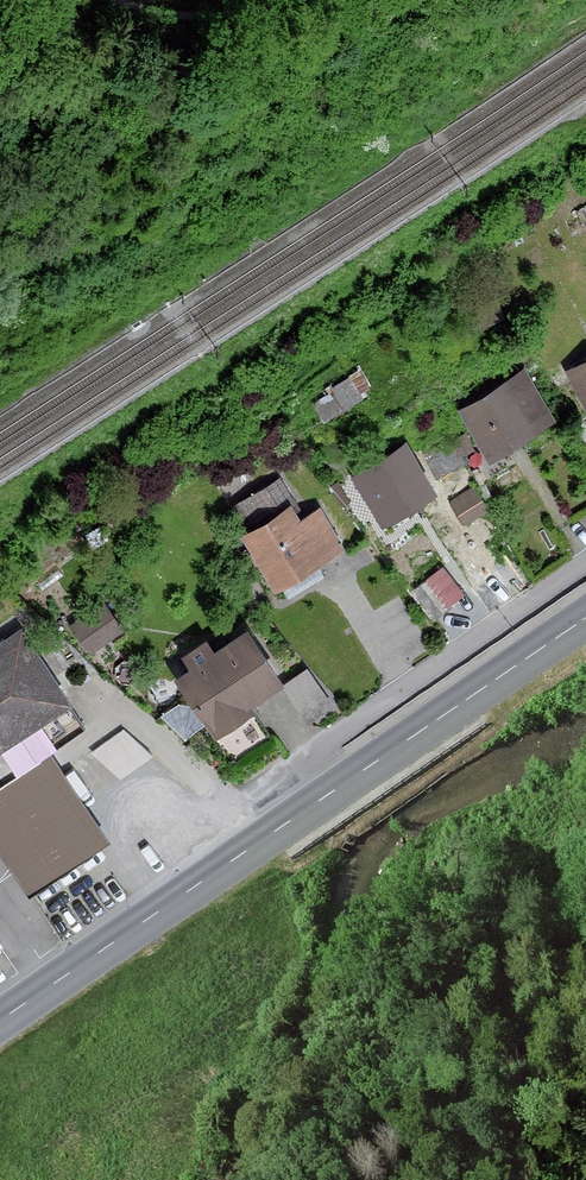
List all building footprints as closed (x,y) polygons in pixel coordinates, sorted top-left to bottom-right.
[(585,403),(585,367),(571,375),(585,403)] [(460,416),(496,468),(559,425),(524,373),(460,416)] [(319,403),(334,428),(378,400),(363,376),(319,403)] [(440,500),(408,448),(354,480),(386,533),(440,500)] [(300,525),(290,510),(244,539),(277,593),(346,550),(322,511),(300,525)] [(416,586),(436,612),(455,598),(435,572),(416,586)] [(69,631),(93,661),(125,636),(102,606),(69,631)] [(286,689),(248,634),(215,656),(206,644),(181,661),(190,673),(177,682),(220,747),(260,720),(254,711),(286,689)] [(89,734),(22,635),(0,650),(0,793),(53,758),(89,734)] [(281,681),(305,719),(330,703),(306,666),(281,681)] [(95,744),(117,778),(151,756),(129,722),(95,744)] [(29,897),(109,843),(53,758),(0,793),(0,854),(29,897)]
